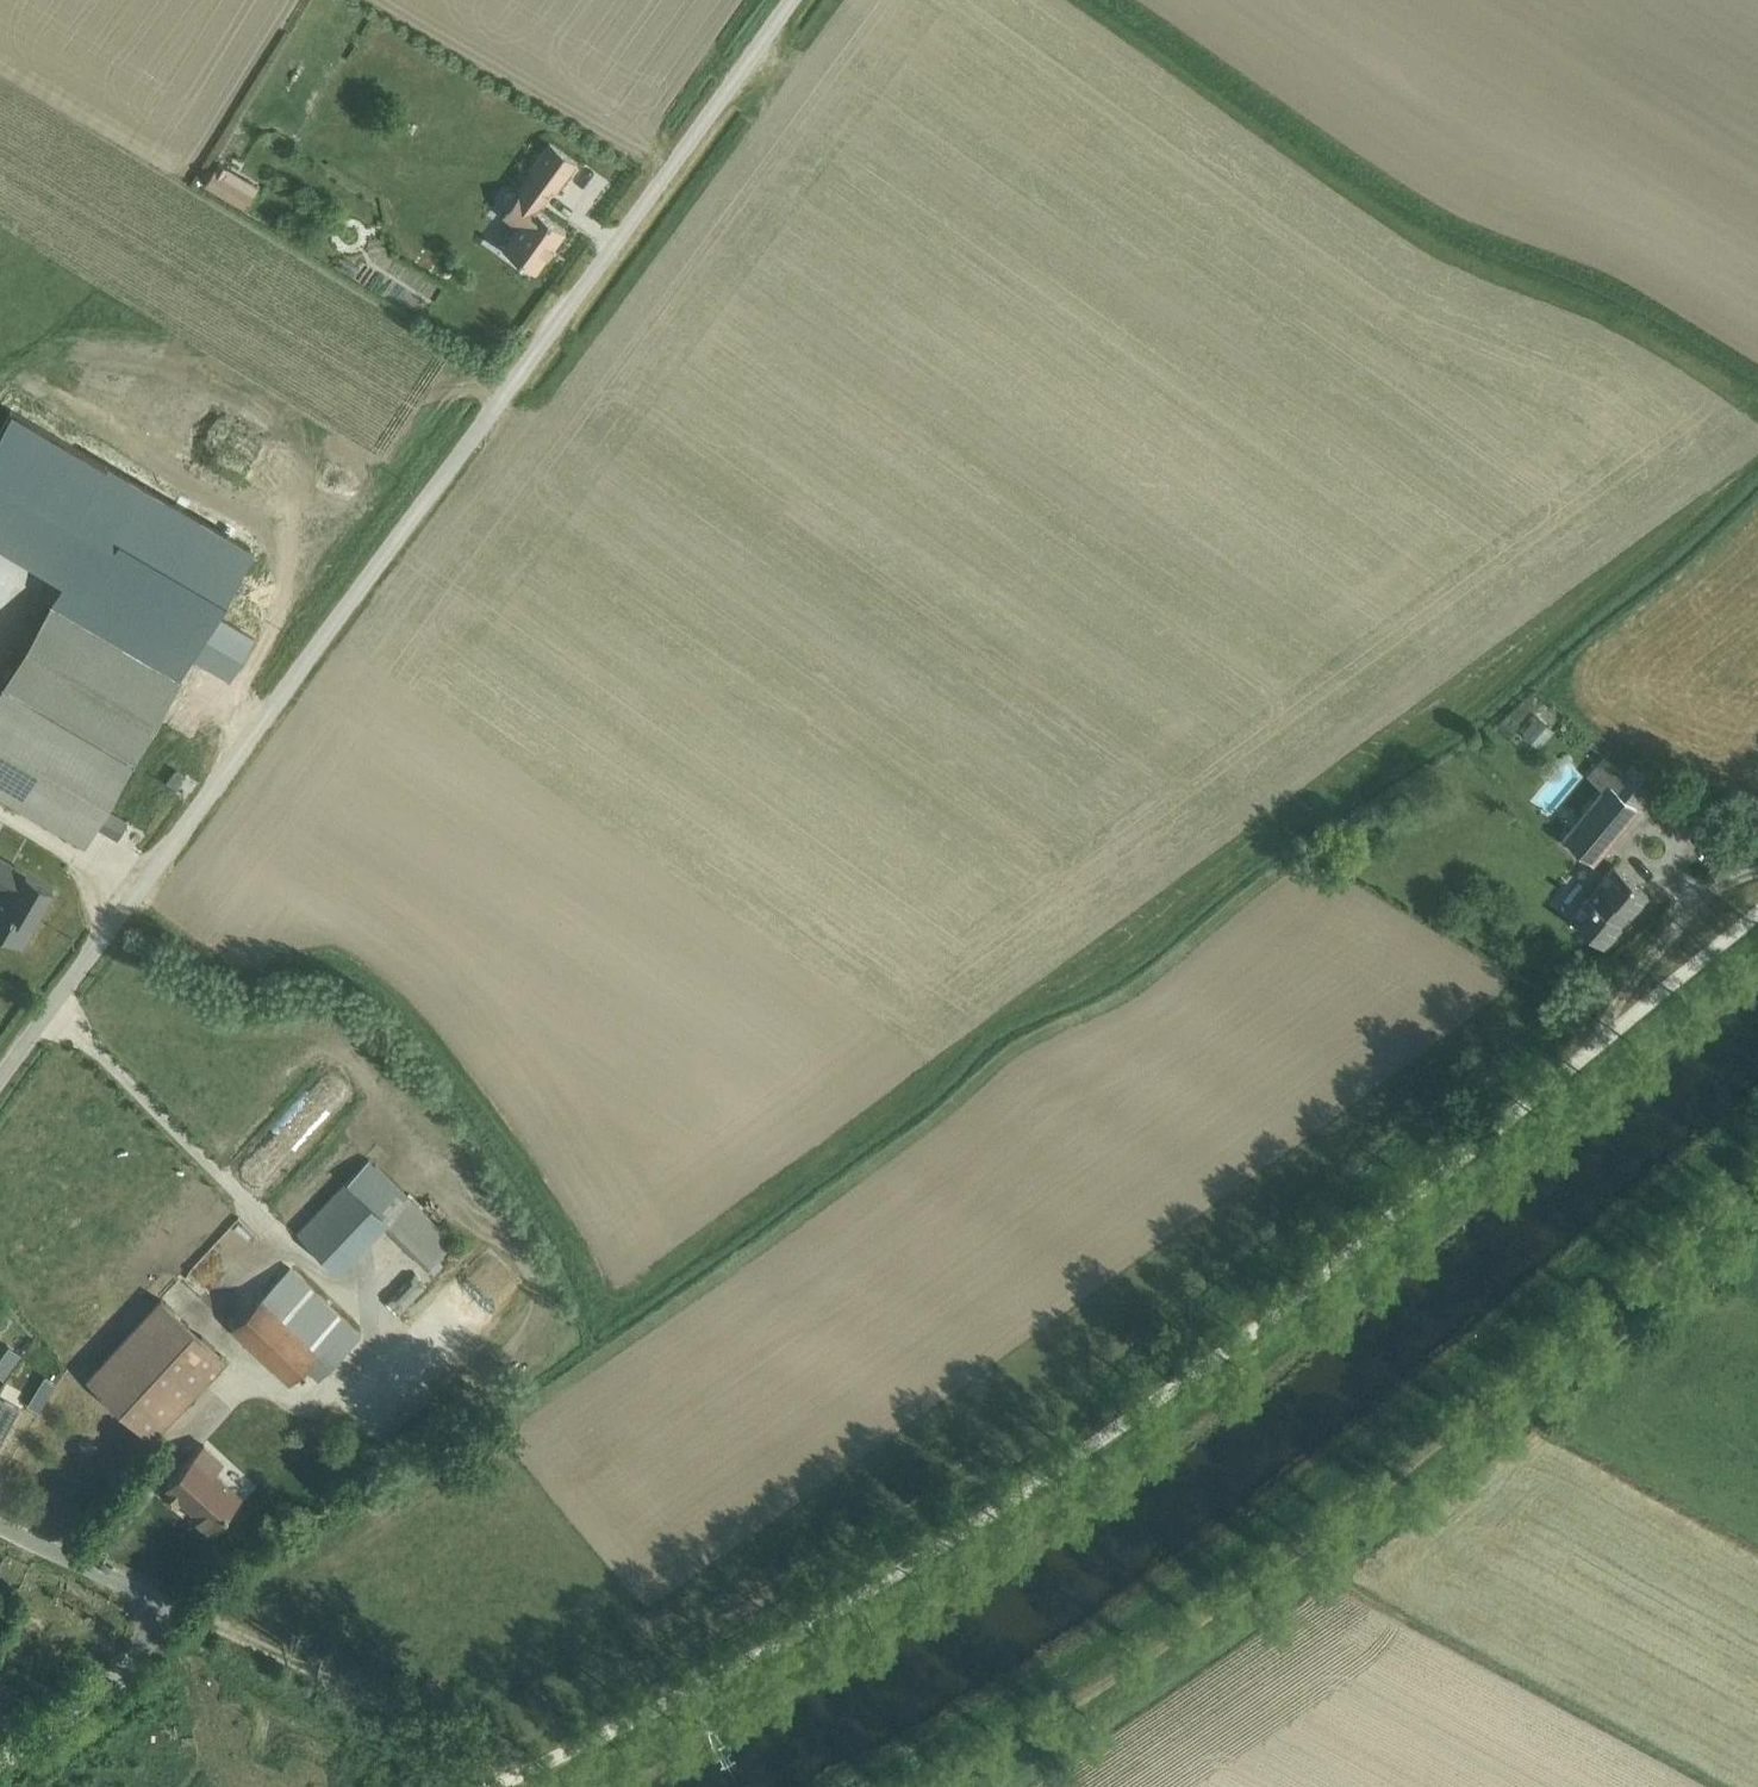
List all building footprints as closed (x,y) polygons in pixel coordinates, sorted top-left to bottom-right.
[(526,172),(550,190),(552,187),(557,191),(578,162),(549,140),(526,172)] [(245,208),(258,186),(220,163),(205,185),(245,208)] [(517,225),(502,246),(536,271),(566,230),(537,208),(542,200),(522,186),(501,215),(517,225)] [(177,679),(50,605),(0,692),(0,789),(84,838),(177,679)] [(1588,776),(1602,787),(1561,839),(1595,865),(1660,782),(1634,762),(1626,772),(1605,755),(1588,776)] [(127,820),(107,808),(97,824),(118,836),(127,820)] [(22,945),(35,923),(32,921),(42,905),(43,906),(54,887),(0,855),(0,931),(22,945)] [(1610,859),(1572,924),(1613,947),(1651,882),(1610,859)] [(369,1157),(297,1231),(340,1272),(384,1225),(433,1272),(444,1261),(440,1255),(455,1239),(369,1157)] [(362,1335),(292,1266),(233,1327),(290,1381),(305,1366),(320,1379),(362,1335)] [(89,1379),(152,1436),(225,1357),(163,1299),(89,1379)] [(38,1349),(25,1372),(48,1386),(63,1363),(38,1349)] [(4,1379),(19,1358),(10,1351),(0,1364),(0,1377),(4,1379)] [(2,1430),(29,1380),(16,1372),(10,1385),(4,1381),(0,1387),(0,1429),(2,1430)] [(205,1442),(162,1490),(176,1504),(182,1496),(194,1507),(191,1510),(211,1528),(242,1494),(215,1469),(223,1461),(205,1442)]
